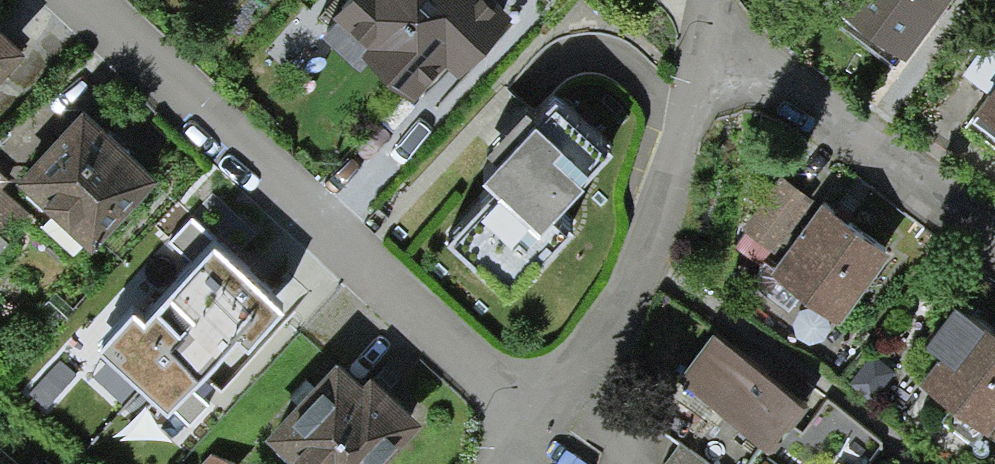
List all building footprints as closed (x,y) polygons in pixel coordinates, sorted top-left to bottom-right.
[(508,0),(338,0),(322,17),(354,46),(367,32),(414,75),(448,38),(461,50),(508,0)] [(934,0),(826,0),(825,1),(894,53),(934,0)] [(28,35),(0,8),(0,65),(28,35)] [(979,105),(994,116),(994,83),(979,105)] [(511,284),(571,220),(551,201),(613,135),(558,84),(487,161),(505,178),(454,232),(511,284)] [(15,164),(92,237),(158,168),(81,95),(15,164)] [(9,232),(28,206),(2,184),(10,175),(0,166),(0,223),(9,232)] [(780,246),(813,195),(784,176),(752,227),(780,246)] [(837,325),(886,257),(825,213),(776,281),(837,325)] [(102,322),(170,385),(185,369),(239,311),(250,322),(285,284),(214,219),(145,293),(136,285),(102,322)] [(994,413),(994,321),(957,290),(927,328),(937,336),(914,364),(988,422),(994,413)] [(773,440),(810,389),(714,319),(677,369),(773,440)] [(324,463),(372,463),(425,402),(349,337),(276,423),(324,463)] [(680,439),(662,461),(666,463),(711,463),(680,439)]
